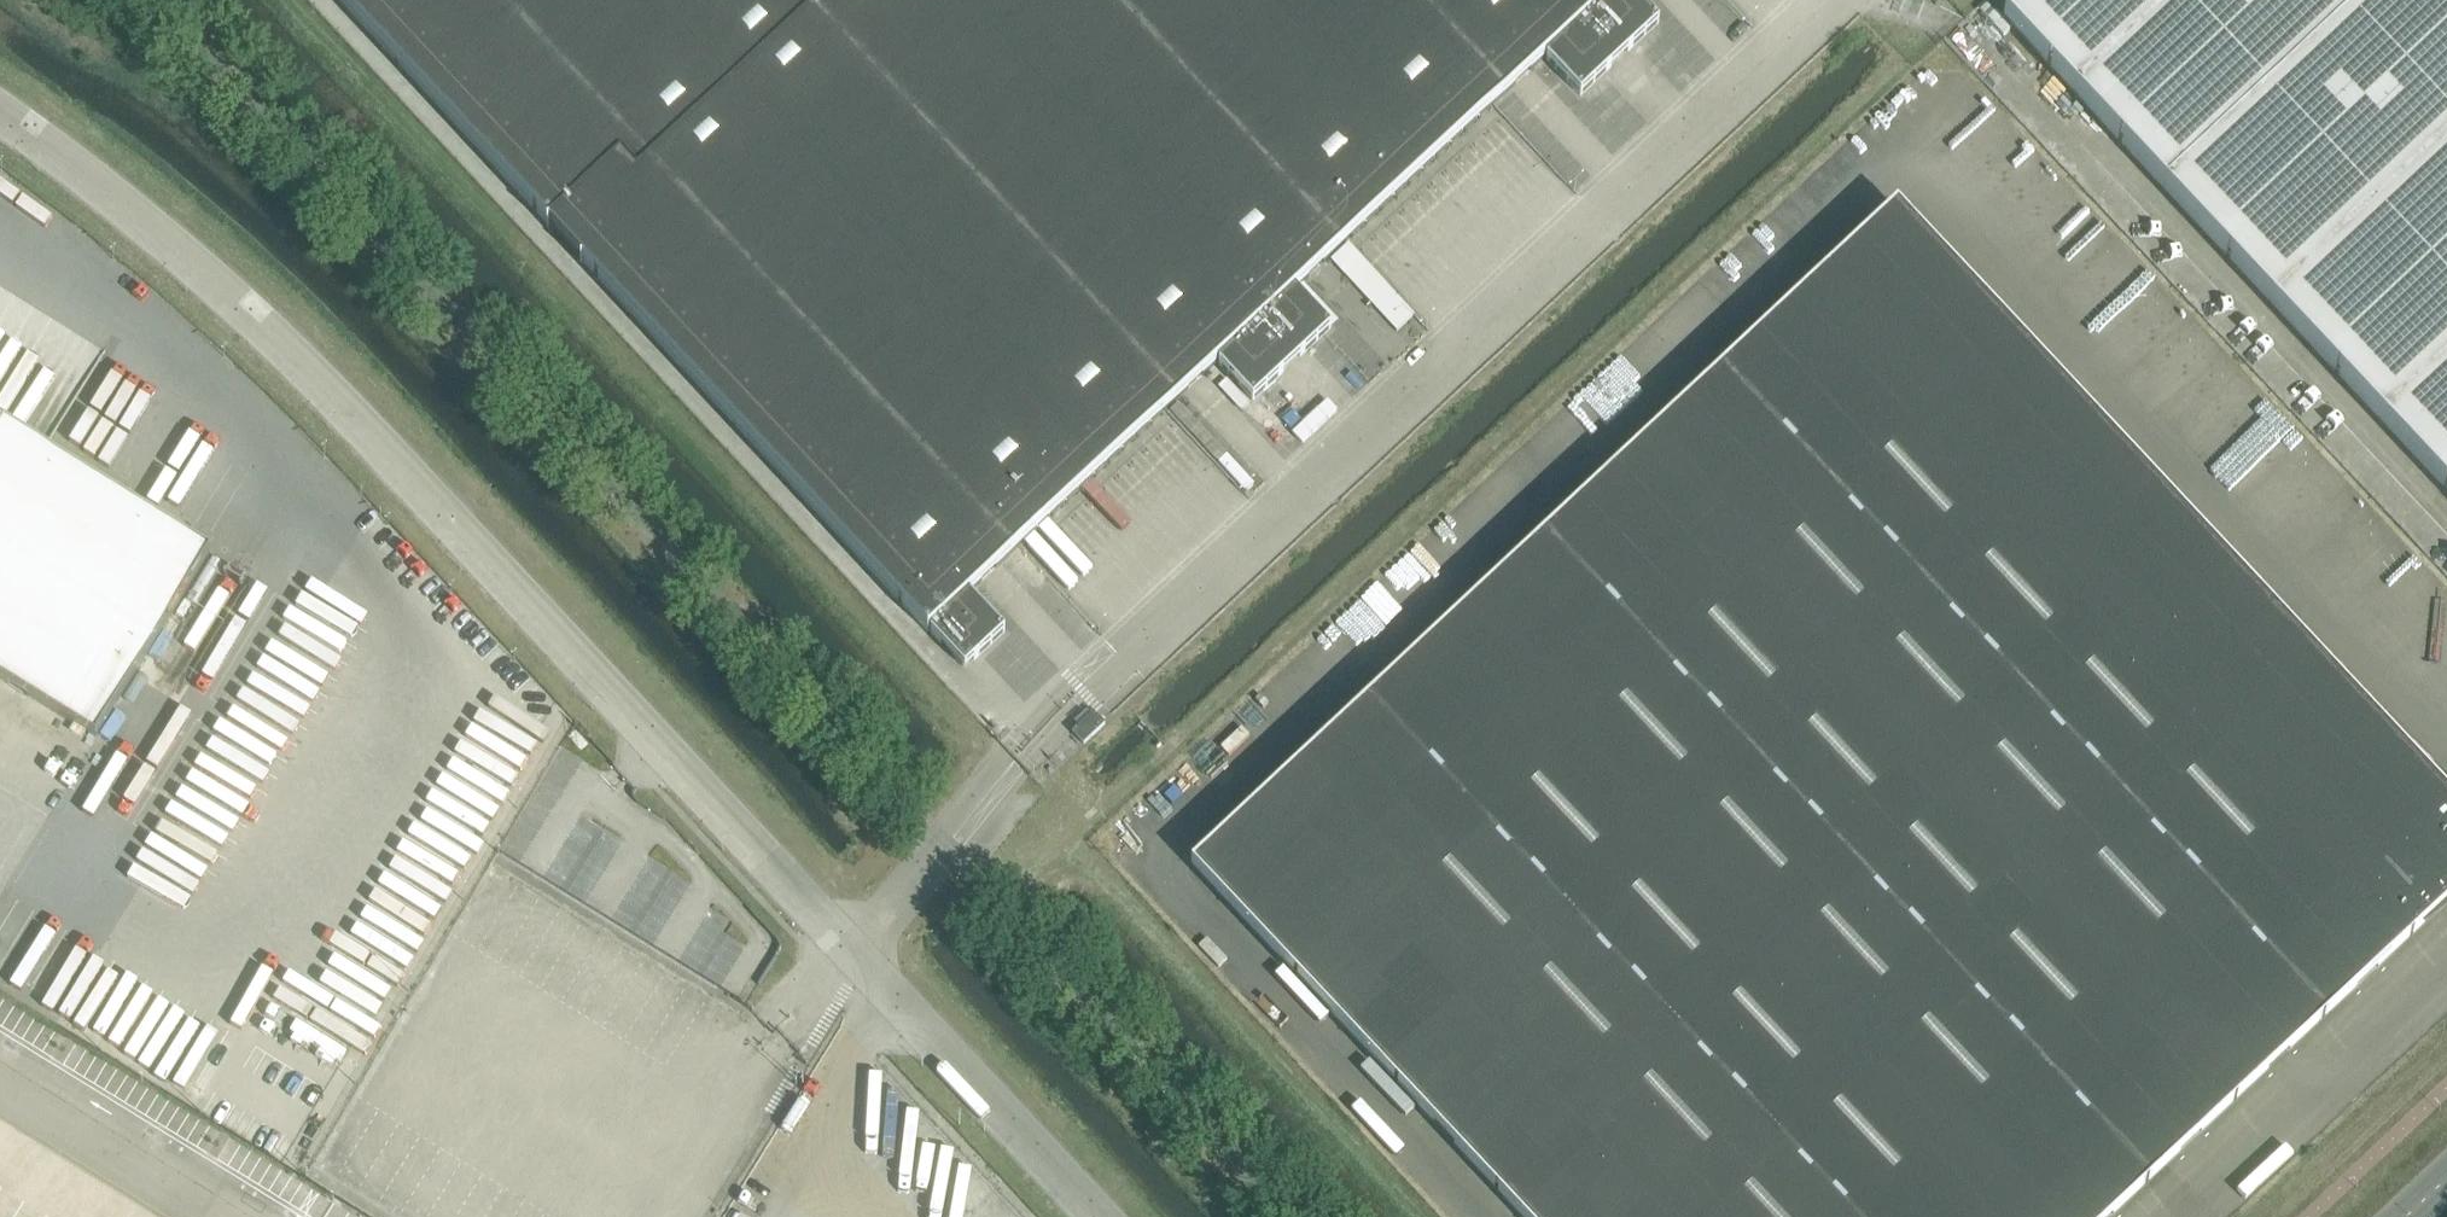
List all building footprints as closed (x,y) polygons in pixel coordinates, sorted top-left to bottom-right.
[(549,224),(547,226),(548,226),(549,225),(582,260),(581,261),(581,262),(582,261),(928,631),(929,630),(965,669),(1005,631),(969,592),(1217,362),(1253,400),(1331,328),(1295,289),(1544,57),(1580,95),(1659,23),(1638,0),(340,0),(549,224)] [(2001,14),(2446,490),(2446,0),(2016,0),(2001,14)] [(1192,863),(1191,864),(1522,1216),(2111,1216),(2446,902),(2446,792),(1998,312),(1896,205),(1192,863)] [(96,738),(211,552),(140,508),(139,509),(121,498),(121,497),(0,422),(0,678),(96,738)] [(1093,712),(1072,732),(1084,744),(1105,725),(1093,712)] [(611,1098),(460,1009),(445,1035),(436,1030),(438,1022),(404,1014),(380,1056),(409,1050),(407,1040),(431,1046),(416,1104),(402,1107),(436,1150),(398,1158),(394,1141),(384,1159),(406,1164),(424,1161),(390,1188),(379,1174),(375,1189),(393,1194),(366,1199),(397,1216),(715,1216),(725,1201),(657,1184),(638,1216),(630,1171),(655,1166),(607,1107),(617,1105),(611,1098)]
